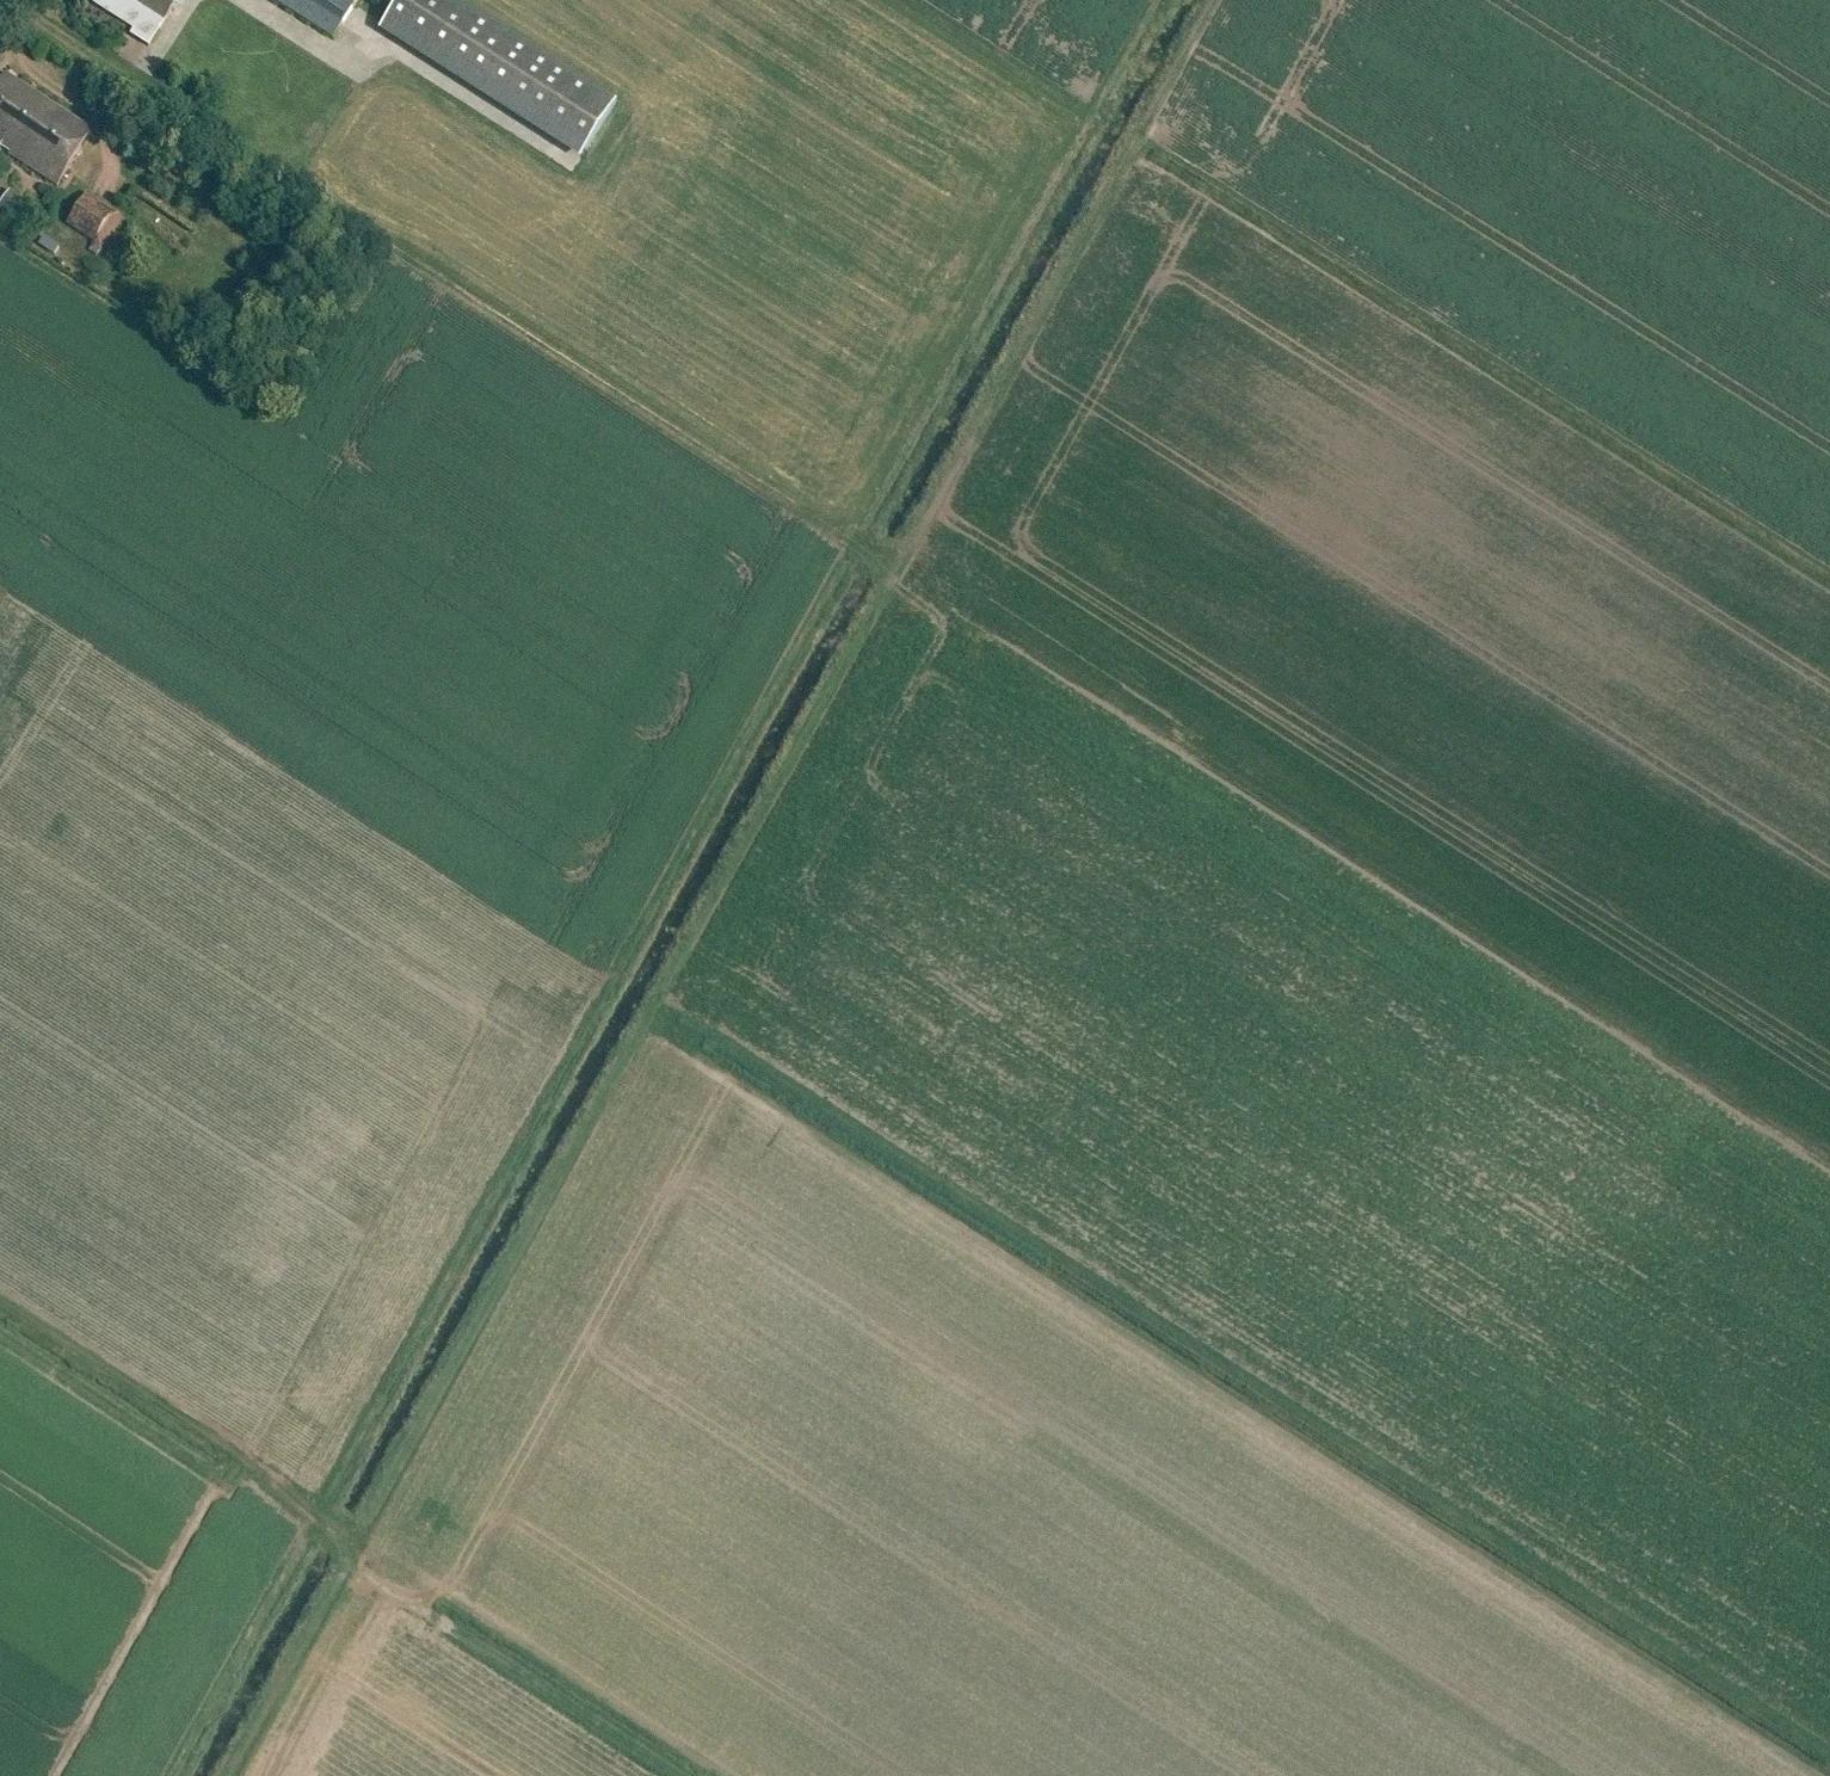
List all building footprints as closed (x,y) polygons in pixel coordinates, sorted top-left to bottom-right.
[(131,35),(148,46),(177,0),(125,0),(145,13),(131,35)] [(334,41),(360,0),(270,0),(334,41)] [(452,0),(400,0),(379,34),(580,162),(616,104),(452,0)] [(57,184),(91,133),(3,74),(0,78),(0,146),(57,184)] [(10,192),(0,205),(0,212),(14,223),(27,205),(10,192)] [(97,243),(116,213),(87,194),(68,224),(97,243)]
